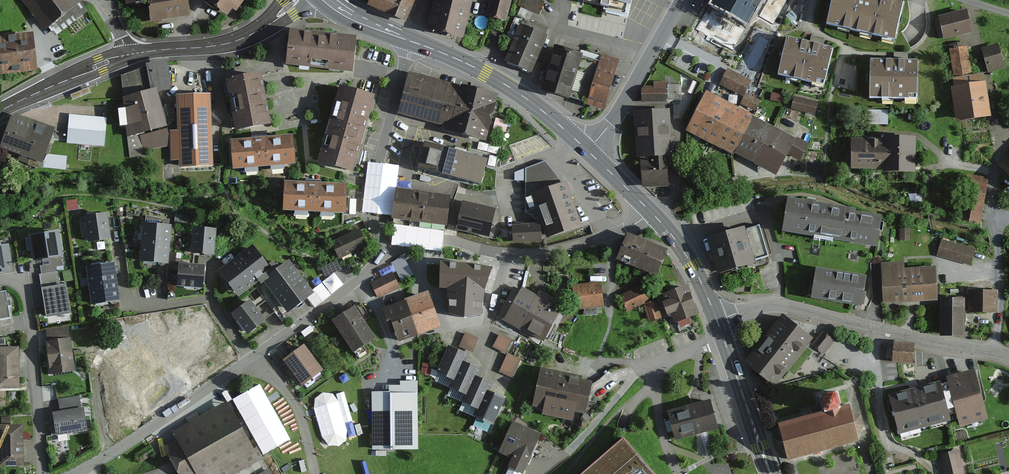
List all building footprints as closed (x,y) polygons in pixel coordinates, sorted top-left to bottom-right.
[(44,31),(49,28),(55,36),(87,12),(82,6),(85,3),(83,0),(20,0),(44,31)] [(125,3),(149,0),(151,21),(189,16),(187,0),(125,0),(125,3)] [(226,15),(231,8),(236,11),(244,0),(206,0),(226,15)] [(416,0),(371,0),(369,5),(407,21),(414,5),(416,0)] [(428,31),(462,40),(470,9),(472,0),(436,0),(428,31)] [(486,17),(505,22),(511,0),(491,0),(486,17)] [(518,7),(539,16),(544,3),(538,0),(521,0),(518,7)] [(584,3),(601,8),(608,9),(607,13),(627,18),(630,8),(632,0),(585,0),(584,3)] [(691,4),(698,8),(703,0),(694,0),(691,4)] [(711,2),(748,22),(760,0),(712,0),(711,2)] [(890,0),(832,0),(825,26),(894,43),(904,4),(890,0)] [(965,11),(938,17),(939,19),(935,20),(940,39),(944,38),(945,40),(971,33),(965,11)] [(520,26),(504,63),(532,74),(540,56),(547,37),(520,26)] [(290,29),(287,64),(354,72),(356,37),(320,32),(290,29)] [(755,69),(769,38),(755,31),(741,62),(755,69)] [(36,70),(32,33),(12,35),(0,36),(0,74),(36,70)] [(817,45),(788,37),(779,74),(823,85),(832,48),(817,45)] [(966,42),(948,46),(954,75),(971,71),(966,42)] [(1005,67),(997,44),(982,49),(989,72),(1005,67)] [(548,75),(543,91),(573,100),(574,97),(586,56),(586,54),(557,45),(548,75)] [(622,60),(603,54),(602,61),(590,101),(588,105),(607,110),(613,88),(622,60)] [(586,56),(574,97),(590,101),(602,61),(586,56)] [(171,91),(167,61),(146,65),(146,69),(122,76),(124,110),(119,111),(121,127),(126,127),(131,157),(146,154),(144,149),(168,146),(162,113),(159,93),(171,91)] [(918,62),(871,61),(870,101),(918,102),(918,62)] [(751,81),(727,69),(720,85),(743,96),(751,81)] [(260,71),(225,78),(235,130),(270,123),(264,90),(260,71)] [(485,145),(498,98),(478,92),(409,74),(398,116),(447,129),(445,134),(485,145)] [(981,75),(953,79),(954,89),(951,89),(957,124),(990,119),(985,83),(982,84),(981,75)] [(641,89),(642,104),(665,103),(665,84),(654,84),(655,88),(641,89)] [(681,85),(668,85),(669,101),(682,100),(681,85)] [(88,87),(70,94),(72,99),(90,92),(88,87)] [(376,100),(339,89),(317,166),(354,176),(376,100)] [(707,91),(686,131),(733,156),(734,153),(753,117),(707,91)] [(211,166),(210,92),(176,92),(177,128),(168,128),(168,158),(177,158),(177,166),(211,166)] [(772,93),(770,101),(781,103),(783,96),(772,93)] [(760,101),(746,94),(740,105),(755,112),(760,101)] [(817,103),(793,97),(790,109),(814,115),(817,103)] [(634,113),(637,160),(641,160),(642,189),(669,188),(668,180),(673,180),(672,158),(676,157),(675,139),(671,139),(670,111),(634,113)] [(887,111),(869,111),(869,125),(887,125),(887,111)] [(43,164),(56,129),(41,123),(16,114),(15,118),(11,117),(6,132),(0,148),(0,149),(43,164)] [(103,147),(105,117),(69,114),(67,144),(103,147)] [(807,146),(753,117),(734,153),(775,175),(786,154),(800,161),(807,146)] [(254,136),(230,138),(232,167),(295,163),(293,133),(254,136)] [(885,169),(885,171),(915,171),(915,154),(914,136),(884,136),(884,138),(875,138),(851,138),(851,169),(885,169)] [(425,144),(418,171),(480,187),(487,160),(462,154),(425,144)] [(66,170),(67,157),(49,156),(44,168),(66,170)] [(1000,165),(1008,175),(1008,156),(1000,165)] [(515,174),(515,181),(525,181),(525,213),(541,223),(549,242),(582,229),(566,183),(563,184),(545,162),(515,174)] [(956,217),(978,221),(984,180),(962,176),(956,217)] [(308,185),(283,183),(282,214),(304,215),(346,216),(348,186),(308,185)] [(396,190),(392,222),(447,229),(451,197),(408,191),(396,190)] [(77,199),(66,201),(67,211),(79,210),(77,199)] [(807,202),(787,199),(781,235),(878,251),(883,219),(855,214),(856,211),(815,204),(815,200),(808,199),(807,202)] [(478,206),(463,202),(455,232),(487,241),(495,210),(478,206)] [(88,242),(111,239),(110,229),(108,213),(85,216),(88,242)] [(512,225),(512,246),(542,245),(541,224),(528,225),(512,225)] [(706,241),(717,276),(755,265),(754,261),(767,257),(758,225),(730,233),(706,241)] [(169,266),(171,228),(143,226),(140,263),(169,266)] [(193,230),(191,256),(214,258),(215,248),(216,232),(193,230)] [(331,243),(339,260),(368,247),(360,230),(331,243)] [(909,230),(900,230),(899,241),(909,241),(909,230)] [(63,259),(58,233),(29,238),(33,264),(49,261),(49,265),(40,266),(42,274),(63,270),(61,260),(63,259)] [(625,244),(617,262),(656,278),(667,252),(628,236),(625,244)] [(942,240),(938,257),(971,265),(975,249),(942,240)] [(0,246),(0,274),(5,273),(3,262),(10,261),(8,244),(0,246)] [(226,267),(218,273),(238,301),(258,286),(260,290),(265,286),(270,282),(269,280),(279,272),(271,262),(265,266),(252,248),(233,262),(229,257),(222,262),(226,267)] [(171,253),(171,264),(180,264),(181,253),(171,253)] [(402,281),(413,275),(403,257),(392,263),(402,281)] [(336,261),(322,268),(326,277),(340,270),(336,261)] [(116,273),(114,263),(87,266),(92,304),(119,300),(117,283),(116,273)] [(441,264),(440,291),(447,291),(449,316),(463,322),(482,318),(484,293),(489,283),(492,272),(475,268),(463,266),(441,264)] [(881,266),(883,305),(937,303),(935,270),(906,272),(902,272),(902,264),(881,266)] [(205,273),(205,268),(179,265),(176,288),(203,291),(205,273)] [(270,282),(265,286),(288,317),(314,297),(290,265),(279,272),(269,280),(270,282)] [(72,270),(63,272),(65,282),(74,281),(72,270)] [(817,270),(812,301),(860,309),(863,295),(866,278),(817,270)] [(44,304),(47,319),(70,315),(66,286),(59,287),(57,273),(39,275),(44,304)] [(372,284),(379,298),(399,288),(392,274),(372,284)] [(571,286),(574,311),(604,307),(601,283),(571,286)] [(556,328),(568,308),(552,299),(539,292),(537,295),(522,286),(518,293),(512,290),(496,318),(521,332),(521,331),(544,344),(554,327),(556,328)] [(627,313),(648,303),(641,286),(619,296),(627,313)] [(686,288),(658,299),(660,306),(659,307),(663,319),(671,316),(674,325),(677,324),(681,334),(695,329),(691,319),(698,316),(686,288)] [(0,292),(0,333),(15,331),(10,299),(7,300),(5,291),(0,292)] [(996,291),(968,291),(968,314),(996,314),(996,291)] [(395,335),(398,344),(440,328),(434,312),(427,294),(405,302),(406,304),(398,307),(384,312),(393,335),(395,335)] [(962,301),(941,301),(941,338),(965,338),(965,301),(962,301)] [(250,302),(231,315),(247,337),(265,323),(263,320),(274,313),(266,302),(255,309),(253,306),(250,302)] [(657,302),(643,306),(648,322),(661,318),(657,302)] [(345,315),(333,324),(353,354),(374,340),(354,310),(345,315)] [(783,316),(748,361),(778,385),(814,340),(783,316)] [(67,327),(46,330),(48,343),(46,343),(47,352),(50,376),(75,372),(71,339),(69,340),(67,327)] [(472,353),(478,339),(465,333),(459,348),(472,353)] [(823,333),(814,344),(823,352),(833,341),(823,333)] [(492,347),(506,354),(513,341),(499,334),(492,347)] [(136,409),(178,384),(172,374),(183,368),(164,336),(150,345),(144,335),(105,359),(136,409)] [(912,345),(892,344),(891,362),(911,363),(912,345)] [(295,353),(283,363),(303,388),(323,373),(304,347),(295,353)] [(448,348),(436,375),(452,382),(454,383),(463,363),(466,365),(470,358),(460,353),(448,348)] [(19,389),(19,359),(19,349),(0,350),(0,389),(19,389)] [(521,360),(508,354),(500,373),(513,378),(521,360)] [(452,382),(448,389),(464,396),(466,397),(475,378),(478,379),(482,372),(473,368),(466,365),(463,363),(454,383),(452,382)] [(430,376),(432,366),(423,364),(421,374),(430,376)] [(947,377),(959,426),(985,420),(972,371),(957,374),(947,377)] [(580,380),(541,372),(534,408),(545,410),(544,415),(573,421),(574,413),(585,416),(591,386),(579,384),(580,380)] [(464,396),(460,403),(479,412),(488,393),(491,395),(494,386),(485,382),(478,379),(475,378),(466,397),(464,396)] [(372,395),(373,452),(418,451),(417,382),(374,383),(374,395),(372,395)] [(917,389),(888,397),(899,436),(950,422),(939,383),(917,389)] [(479,412),(476,420),(492,427),(504,401),(497,397),(491,395),(488,393),(479,412)] [(57,438),(88,432),(84,409),(82,409),(80,396),(58,400),(60,412),(52,414),(55,428),(51,428),(52,436),(56,435),(57,438)] [(821,412),(778,424),(780,434),(772,436),(776,451),(784,449),(787,460),(858,442),(857,437),(863,426),(860,416),(850,410),(849,405),(839,407),(837,402),(833,399),(822,402),(820,407),(821,412)] [(669,427),(674,442),(717,430),(709,400),(665,412),(669,427)] [(177,473),(271,473),(252,440),(249,442),(227,402),(171,433),(176,442),(164,449),(177,473)] [(0,417),(1,427),(10,426),(10,417),(0,417)] [(513,422),(498,453),(509,458),(505,468),(517,473),(524,473),(535,450),(542,436),(513,422)] [(24,467),(23,447),(23,426),(10,426),(1,427),(0,427),(0,467),(24,467)] [(622,441),(585,473),(650,473),(622,441)] [(141,463),(154,454),(150,446),(136,455),(141,463)] [(937,456),(942,473),(963,473),(958,451),(937,456)]
